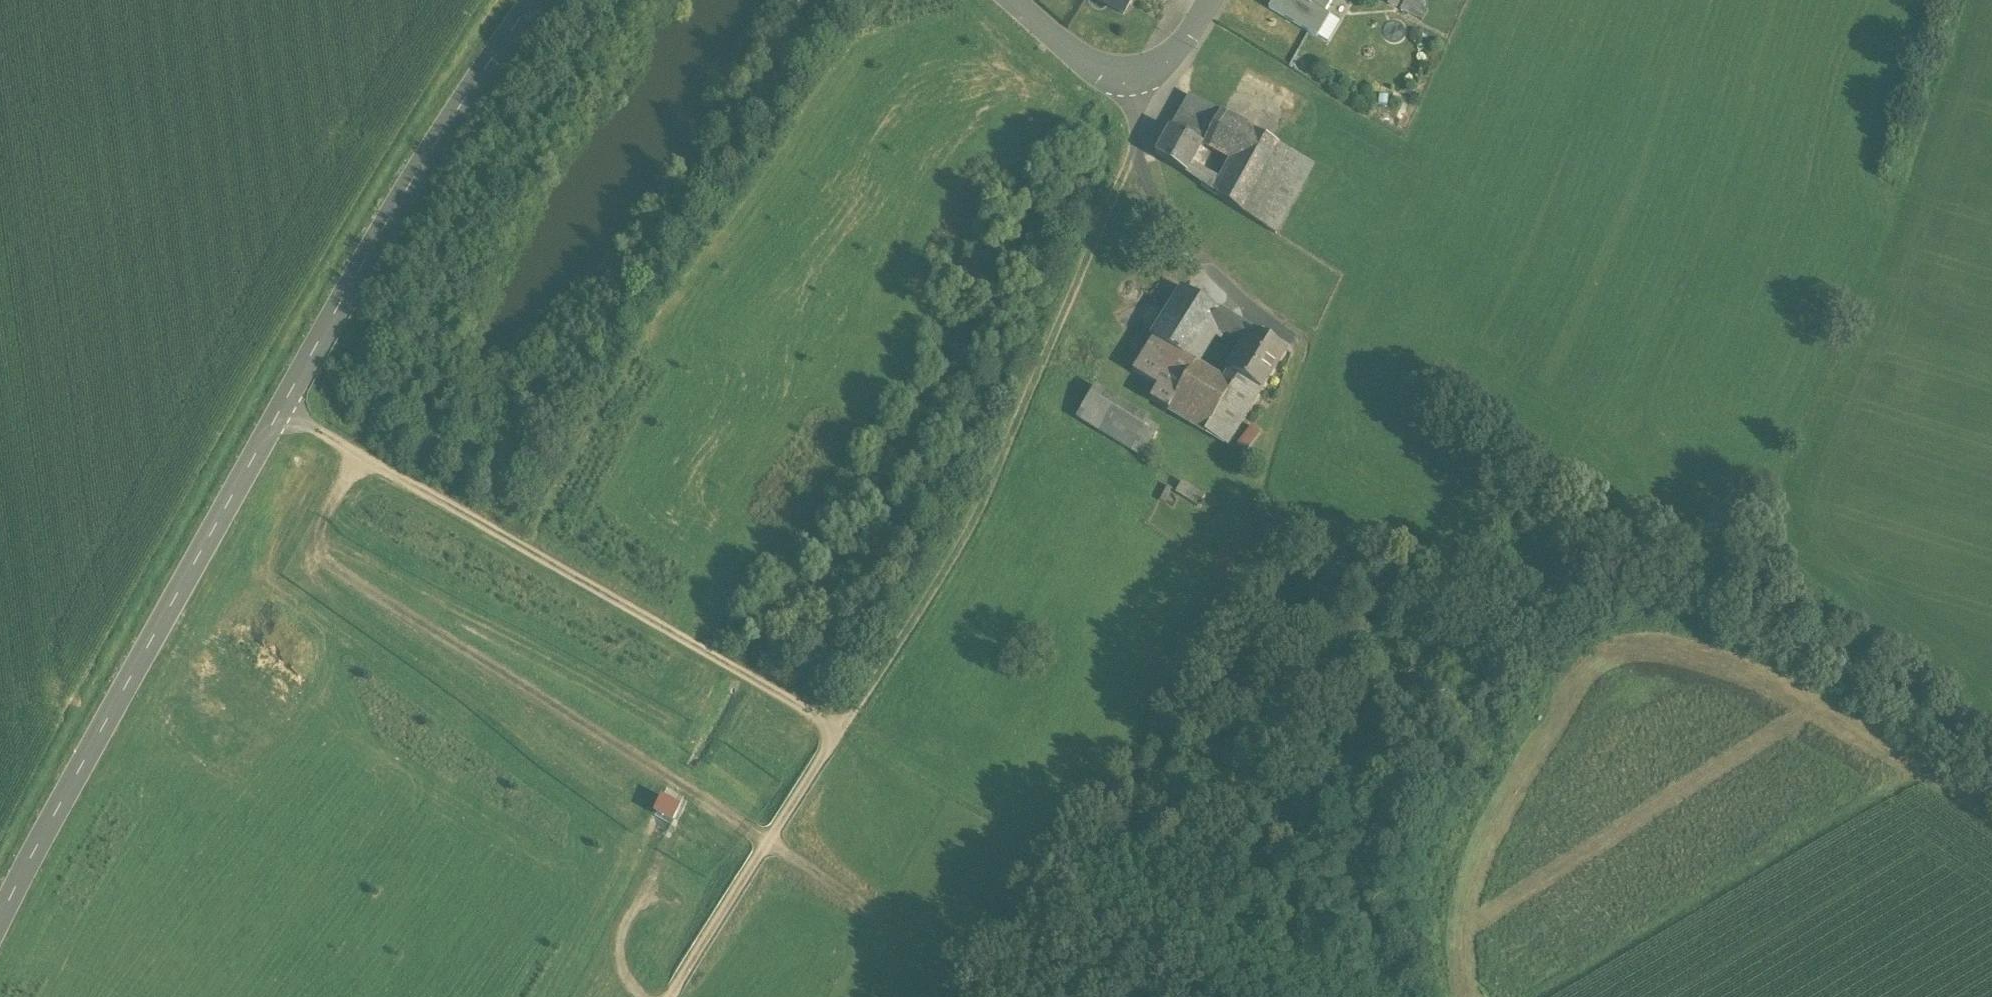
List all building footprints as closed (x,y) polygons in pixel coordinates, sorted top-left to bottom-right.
[(1122,15),(1131,0),(1096,0),(1122,15)] [(1267,9),(1315,38),(1329,16),(1324,13),(1332,0),(1272,0),(1267,9)] [(1219,114),(1188,96),(1170,129),(1201,146),(1204,141),(1219,114)] [(1219,114),(1204,141),(1222,151),(1237,123),(1231,120),(1219,114)] [(1277,146),(1237,123),(1222,151),(1236,158),(1223,183),(1216,196),(1241,213),(1277,146)] [(1201,146),(1170,129),(1155,156),(1185,175),(1191,164),(1201,146)] [(1312,165),(1277,146),(1241,213),(1240,213),(1274,235),(1312,165)] [(1208,174),(1191,164),(1185,175),(1201,186),(1208,174)] [(1208,174),(1201,186),(1216,196),(1223,183),(1208,174)] [(1183,290),(1132,371),(1157,388),(1150,400),(1168,411),(1195,364),(1187,359),(1205,331),(1217,310),(1183,290)] [(1239,324),(1217,310),(1205,331),(1219,339),(1223,334),(1230,339),(1239,324)] [(1285,351),(1239,324),(1230,339),(1245,347),(1229,372),(1260,391),(1285,351)] [(1195,364),(1168,411),(1205,433),(1232,385),(1224,381),(1195,364)] [(1260,391),(1229,372),(1224,381),(1232,385),(1205,433),(1226,445),(1260,391)] [(1148,419),(1094,387),(1075,417),(1142,457),(1155,433),(1143,426),(1148,419)] [(1250,427),(1235,445),(1245,453),(1259,434),(1250,427)] [(1204,495),(1182,481),(1175,491),(1198,505),(1204,495)] [(1237,538),(1237,536),(1237,533),(1235,531),(1233,529),(1230,529),(1228,529),(1225,531),(1224,533),(1223,536),(1224,538),(1225,541),(1228,542),(1230,543),(1233,542),(1235,540),(1237,538)] [(1228,552),(1229,549),(1228,547),(1227,545),(1224,543),(1222,543),(1219,543),(1217,545),(1215,547),(1215,550),(1215,552),(1217,555),(1219,556),(1222,557),(1225,556),(1227,554),(1228,552)] [(1226,567),(1227,564),(1226,561),(1224,559),(1222,558),(1220,557),(1217,558),(1215,559),(1213,562),(1213,564),(1213,567),(1215,569),(1217,571),(1220,571),(1222,571),(1225,569),(1226,567)] [(656,812),(675,823),(683,807),(664,796),(656,812)]
